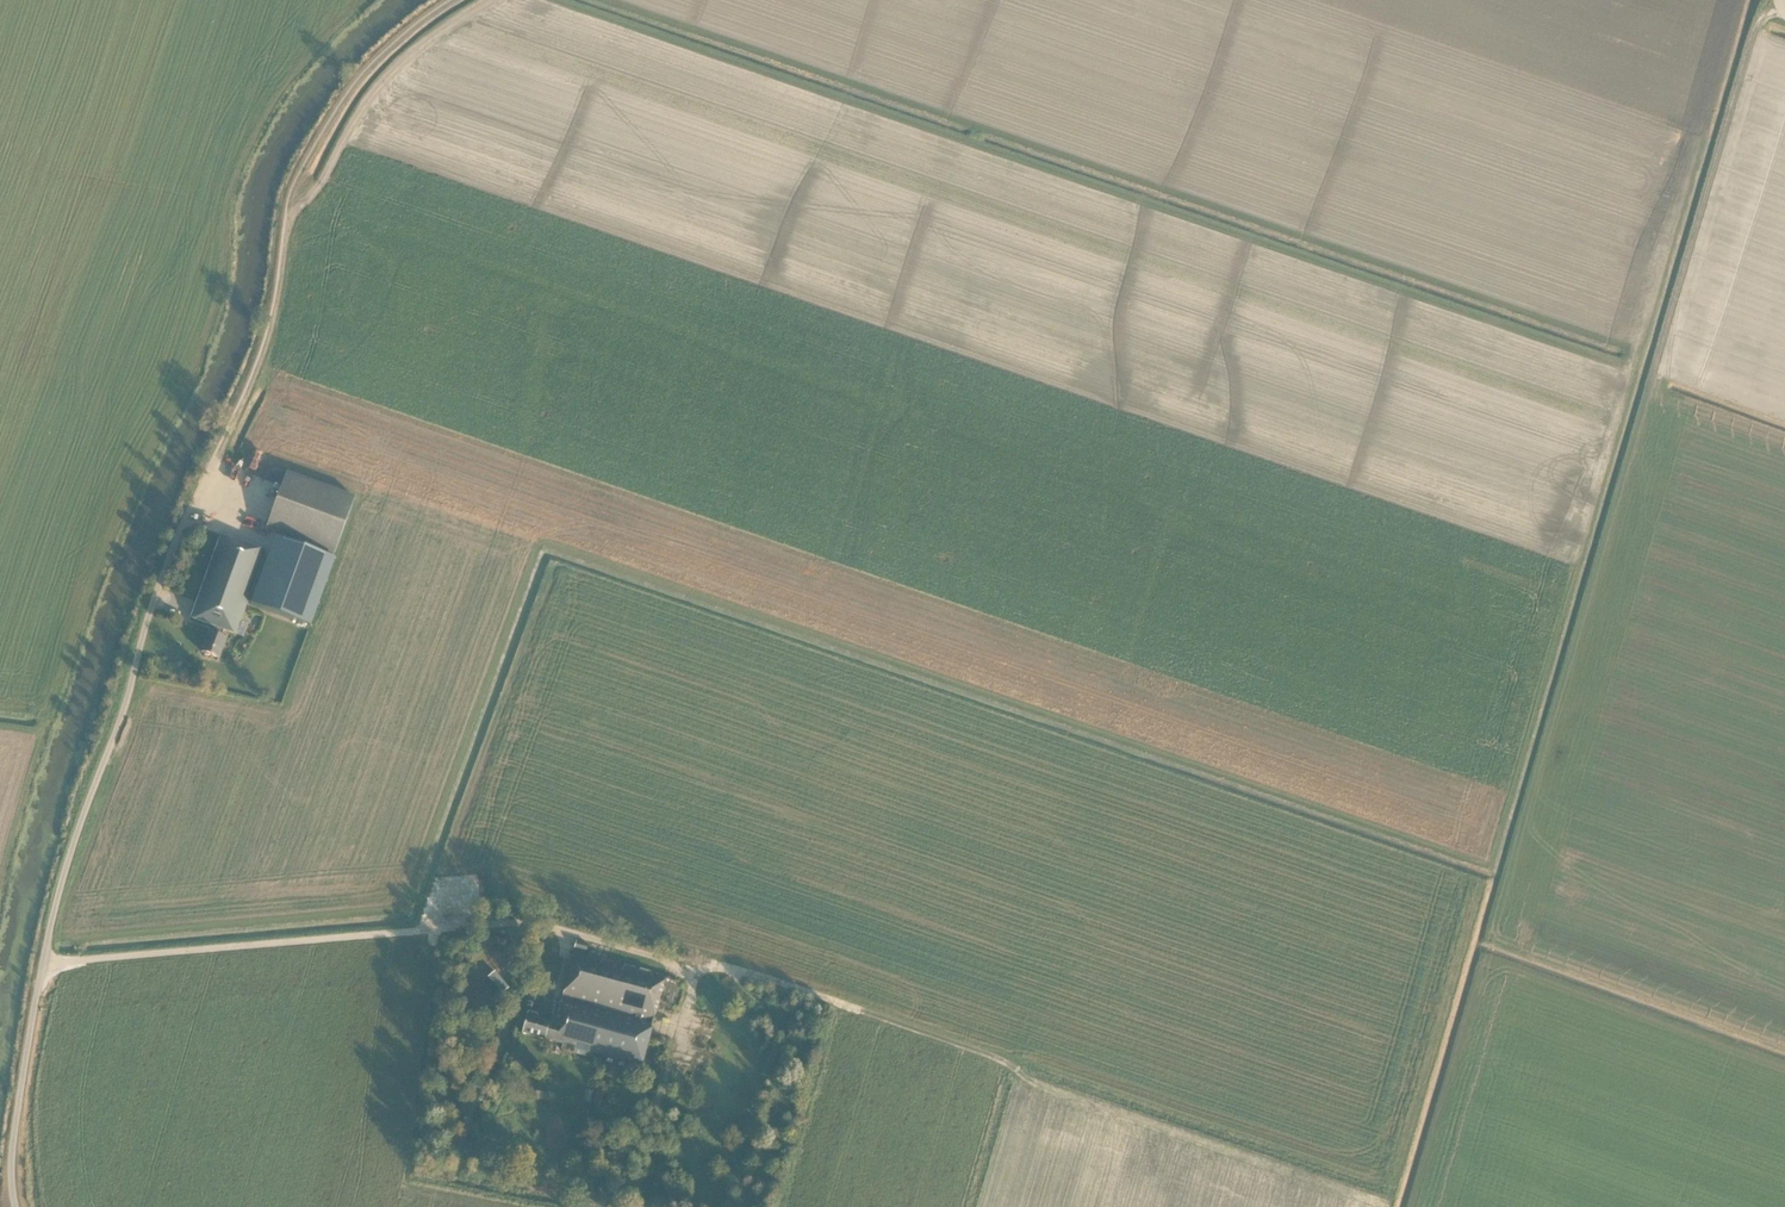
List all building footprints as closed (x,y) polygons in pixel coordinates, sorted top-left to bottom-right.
[(288,473),(267,529),(278,533),(276,537),(275,537),(275,538),(276,539),(271,551),(270,551),(250,605),(310,627),(335,559),(285,540),(287,536),(333,553),(354,497),(288,473)] [(235,634),(265,552),(221,536),(191,618),(215,627),(213,633),(209,632),(202,652),(219,658),(227,638),(221,636),(223,630),(235,634)] [(539,941),(527,936),(524,945),(535,950),(539,941)] [(576,941),(574,948),(586,952),(587,950),(589,951),(590,947),(588,946),(588,945),(576,941)] [(562,996),(616,1010),(653,1020),(664,981),(674,984),(675,979),(574,951),(562,996)] [(616,1010),(562,996),(555,1024),(536,1019),(537,1015),(527,1012),(522,1033),(563,1045),(562,1049),(603,1061),(616,1010)] [(653,1020),(616,1010),(603,1061),(640,1070),(647,1044),(657,1046),(659,1039),(649,1036),(653,1020)] [(596,1088),(592,1102),(601,1105),(605,1091),(596,1088)]
